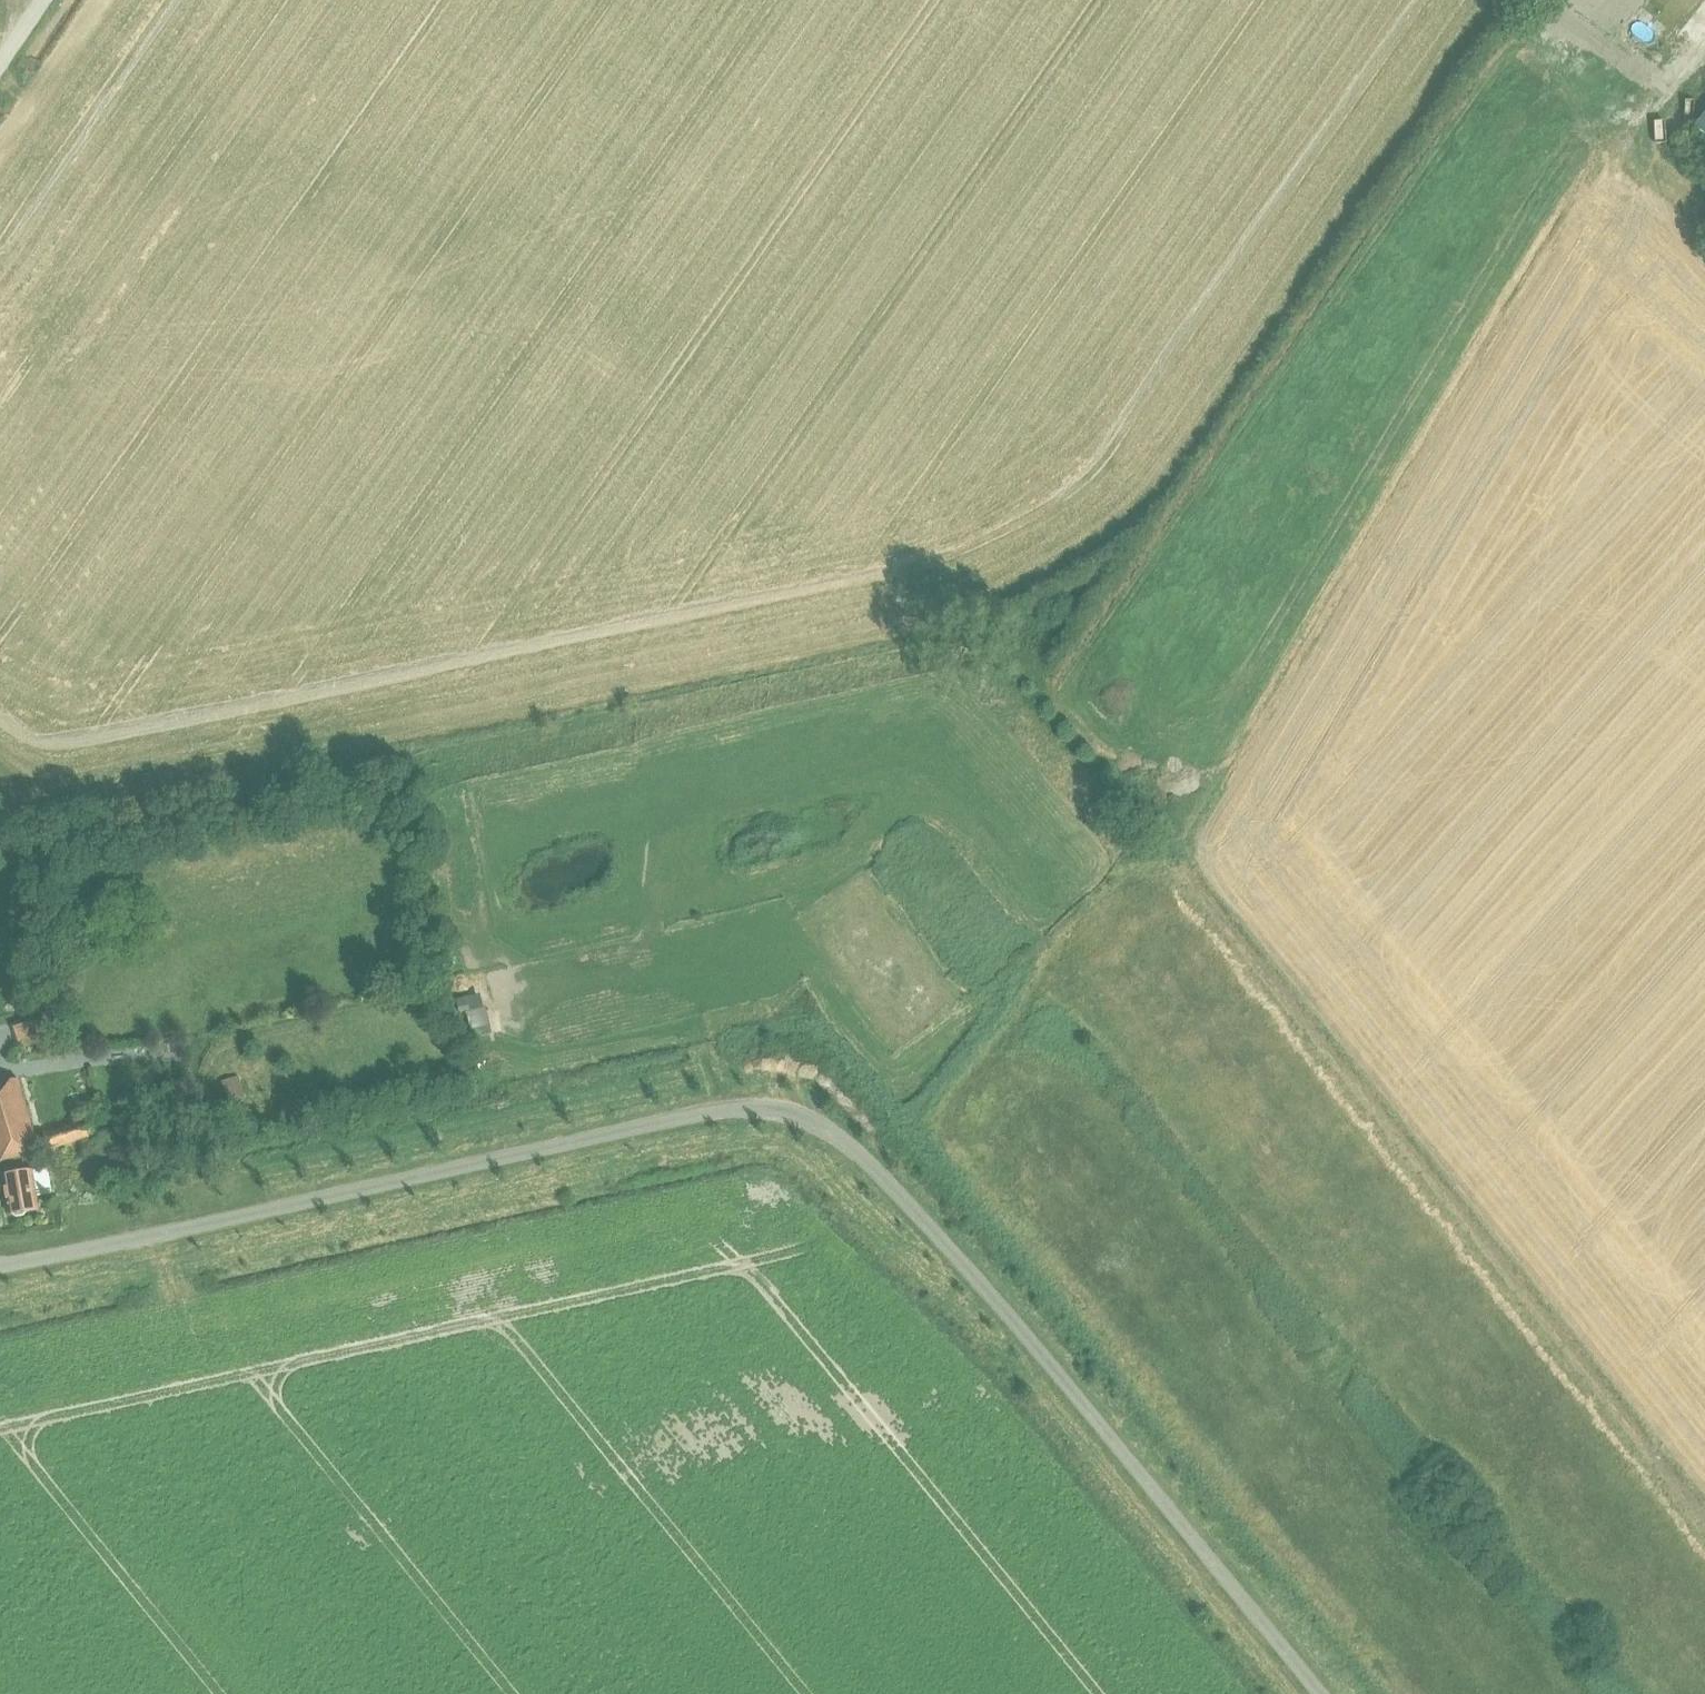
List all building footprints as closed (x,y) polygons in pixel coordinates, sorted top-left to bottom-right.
[(1693,129),(1704,138),(1704,114),(1693,129)] [(479,998),(452,1004),(455,1018),(465,1015),(472,1044),(491,1039),(484,1011),(482,1011),(479,998)] [(15,1028),(21,1050),(56,1041),(50,1019),(15,1028)] [(39,1151),(17,1079),(0,1084),(0,1162),(39,1151)] [(238,1079),(220,1084),(226,1105),(243,1100),(238,1079)] [(46,1149),(88,1137),(84,1121),(42,1133),(46,1149)] [(45,1168),(1,1176),(8,1216),(12,1215),(16,1217),(23,1216),(26,1213),(36,1211),(34,1197),(49,1194),(45,1168)]
